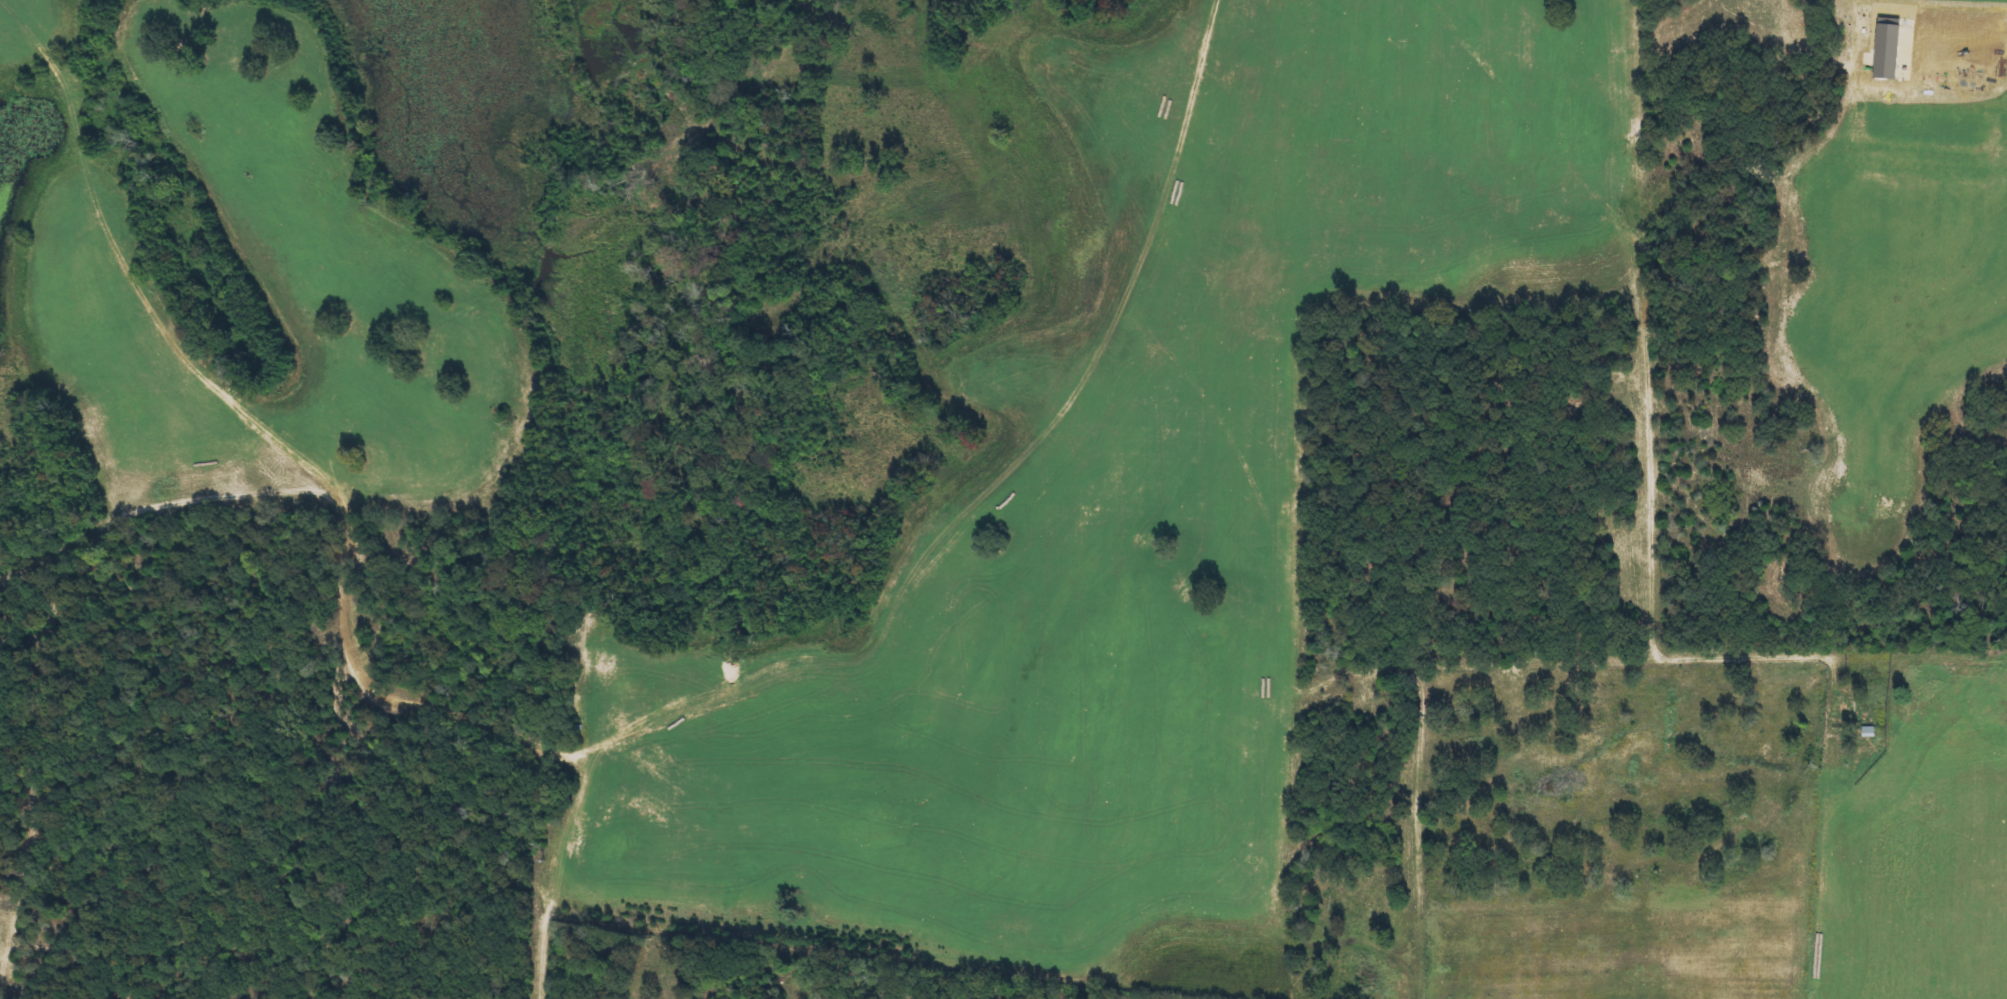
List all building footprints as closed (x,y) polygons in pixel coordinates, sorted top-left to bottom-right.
[(1876,80),(1911,81),(1914,22),(1903,21),(1903,26),(1878,25),(1876,80)]
